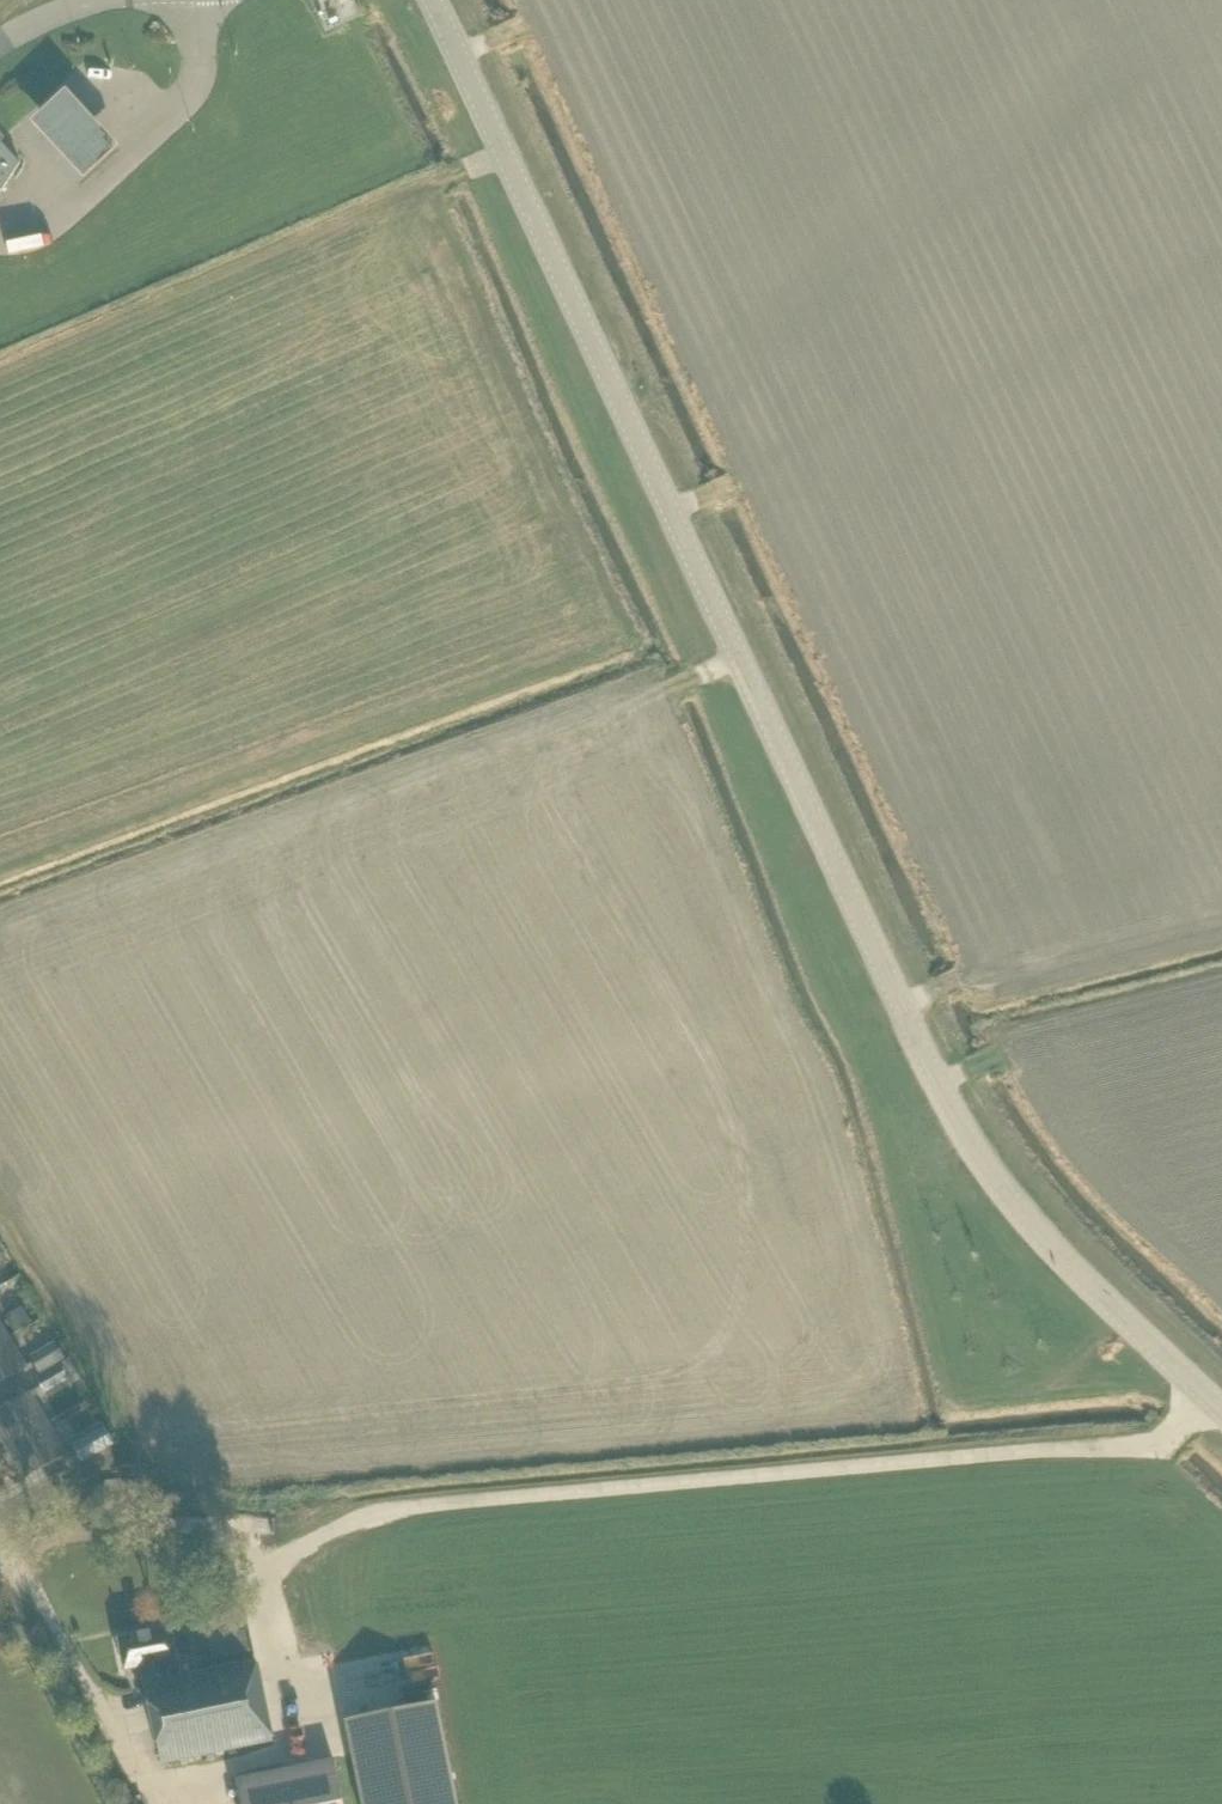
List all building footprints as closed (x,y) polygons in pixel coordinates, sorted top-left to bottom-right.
[(65,94),(28,127),(83,188),(120,155),(65,94)] [(19,164),(0,143),(0,192),(1,192),(19,164)] [(14,1332),(30,1322),(21,1307),(5,1317),(14,1332)] [(0,1342),(0,1383),(25,1368),(7,1338),(0,1342)] [(39,1374),(64,1359),(54,1341),(28,1357),(39,1374)] [(67,1380),(58,1364),(34,1377),(44,1394),(67,1380)] [(47,1424),(29,1394),(0,1410),(0,1438),(6,1448),(47,1424)] [(47,1424),(6,1448),(24,1479),(65,1455),(47,1424)] [(80,1464),(115,1444),(104,1426),(70,1445),(80,1464)] [(212,1634),(215,1658),(250,1655),(247,1630),(212,1634)] [(173,1658),(167,1631),(116,1642),(122,1673),(139,1669),(143,1688),(144,1688),(161,1765),(271,1741),(255,1663),(181,1679),(176,1657),(173,1658)] [(361,1803),(456,1803),(435,1701),(344,1720),(361,1803)] [(332,1759),(234,1779),(239,1803),(341,1803),(332,1759)]
